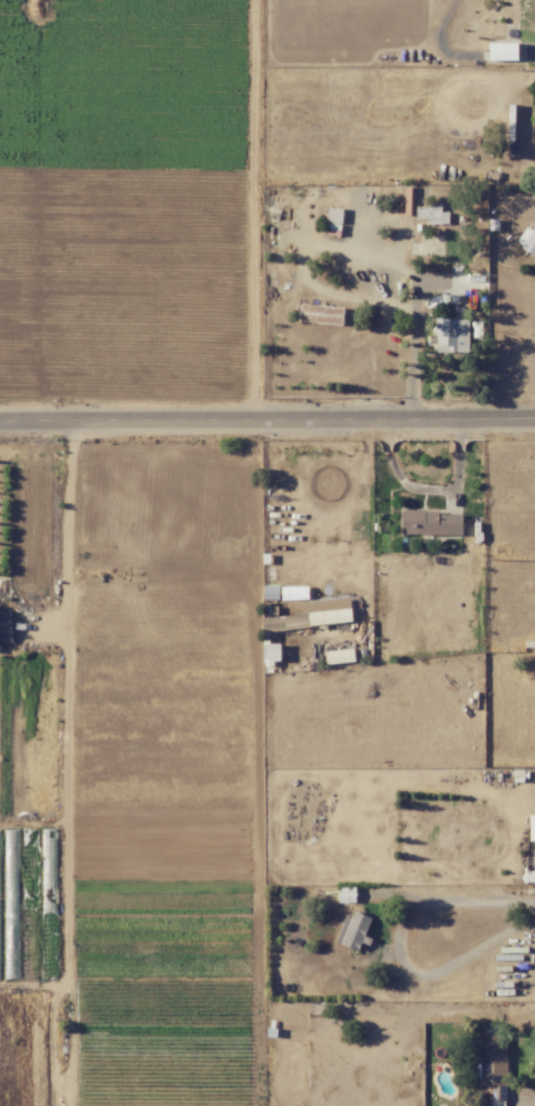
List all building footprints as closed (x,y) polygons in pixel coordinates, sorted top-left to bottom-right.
[(518,43),(489,43),(489,60),(518,61),(518,43)] [(429,224),(448,224),(449,212),(441,212),(441,203),(429,202),(429,206),(416,206),(416,219),(429,219),(429,224)] [(343,208),(328,207),(327,228),(342,229),(343,208)] [(516,243),(534,255),(534,226),(533,230),(526,226),(516,243)] [(343,324),(344,306),(300,305),(299,322),(343,324)] [(469,318),(437,318),(436,352),(469,353),(469,318)] [(462,512),(402,510),(401,534),(462,535),(462,512)] [(310,611),(310,624),(352,623),(351,610),(310,611)] [(12,644),(11,611),(0,611),(0,644),(12,644)] [(263,630),(309,628),(309,615),(263,616),(263,630)] [(280,644),(263,644),(263,661),(280,660),(280,644)] [(325,652),(327,664),(355,661),(354,648),(325,652)] [(361,951),(370,916),(348,910),(338,944),(361,951)] [(506,1034),(478,1034),(479,1078),(478,1078),(478,1090),(489,1090),(489,1101),(507,1101),(506,1034)]
